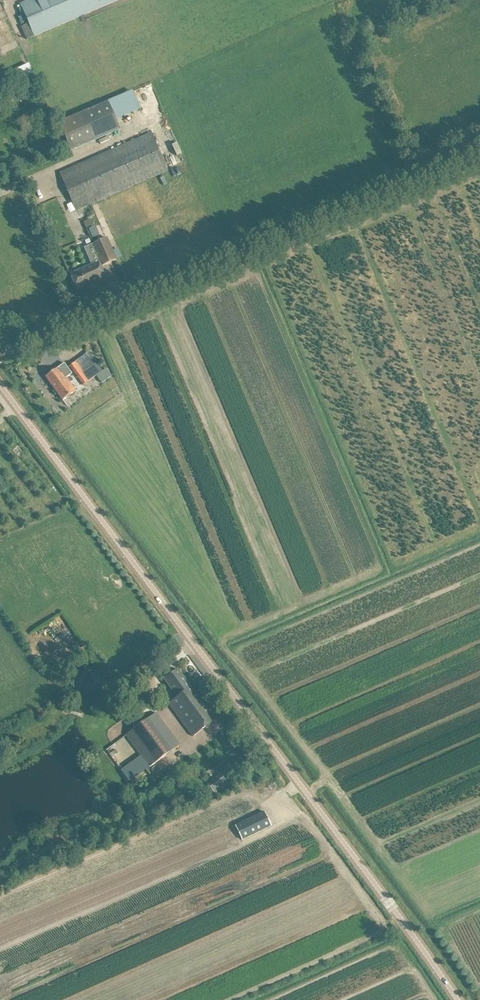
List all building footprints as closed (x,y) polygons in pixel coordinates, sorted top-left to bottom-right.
[(20,4),(28,23),(21,27),(26,39),(34,36),(81,16),(88,13),(118,0),(28,0),(20,4)] [(30,62),(7,73),(12,84),(35,73),(30,62)] [(0,77),(0,88),(11,84),(7,74),(0,77)] [(108,101),(58,122),(70,150),(120,129),(108,101)] [(76,211),(168,171),(151,133),(59,173),(76,211)] [(91,218),(84,222),(86,227),(94,224),(91,218)] [(102,266),(116,260),(106,238),(93,244),(102,266)] [(105,279),(98,263),(70,275),(77,289),(91,283),(92,285),(105,279)] [(111,376),(105,368),(102,371),(96,363),(84,371),(77,361),(69,366),(83,385),(96,375),(102,383),(111,376)] [(76,390),(66,378),(72,374),(64,363),(45,377),(63,400),(76,390)] [(214,720),(177,669),(169,675),(164,679),(178,698),(169,704),(193,736),(206,726),(214,720)] [(180,745),(156,713),(126,735),(150,767),(180,745)] [(271,826),(264,811),(235,826),(242,840),(271,826)]
